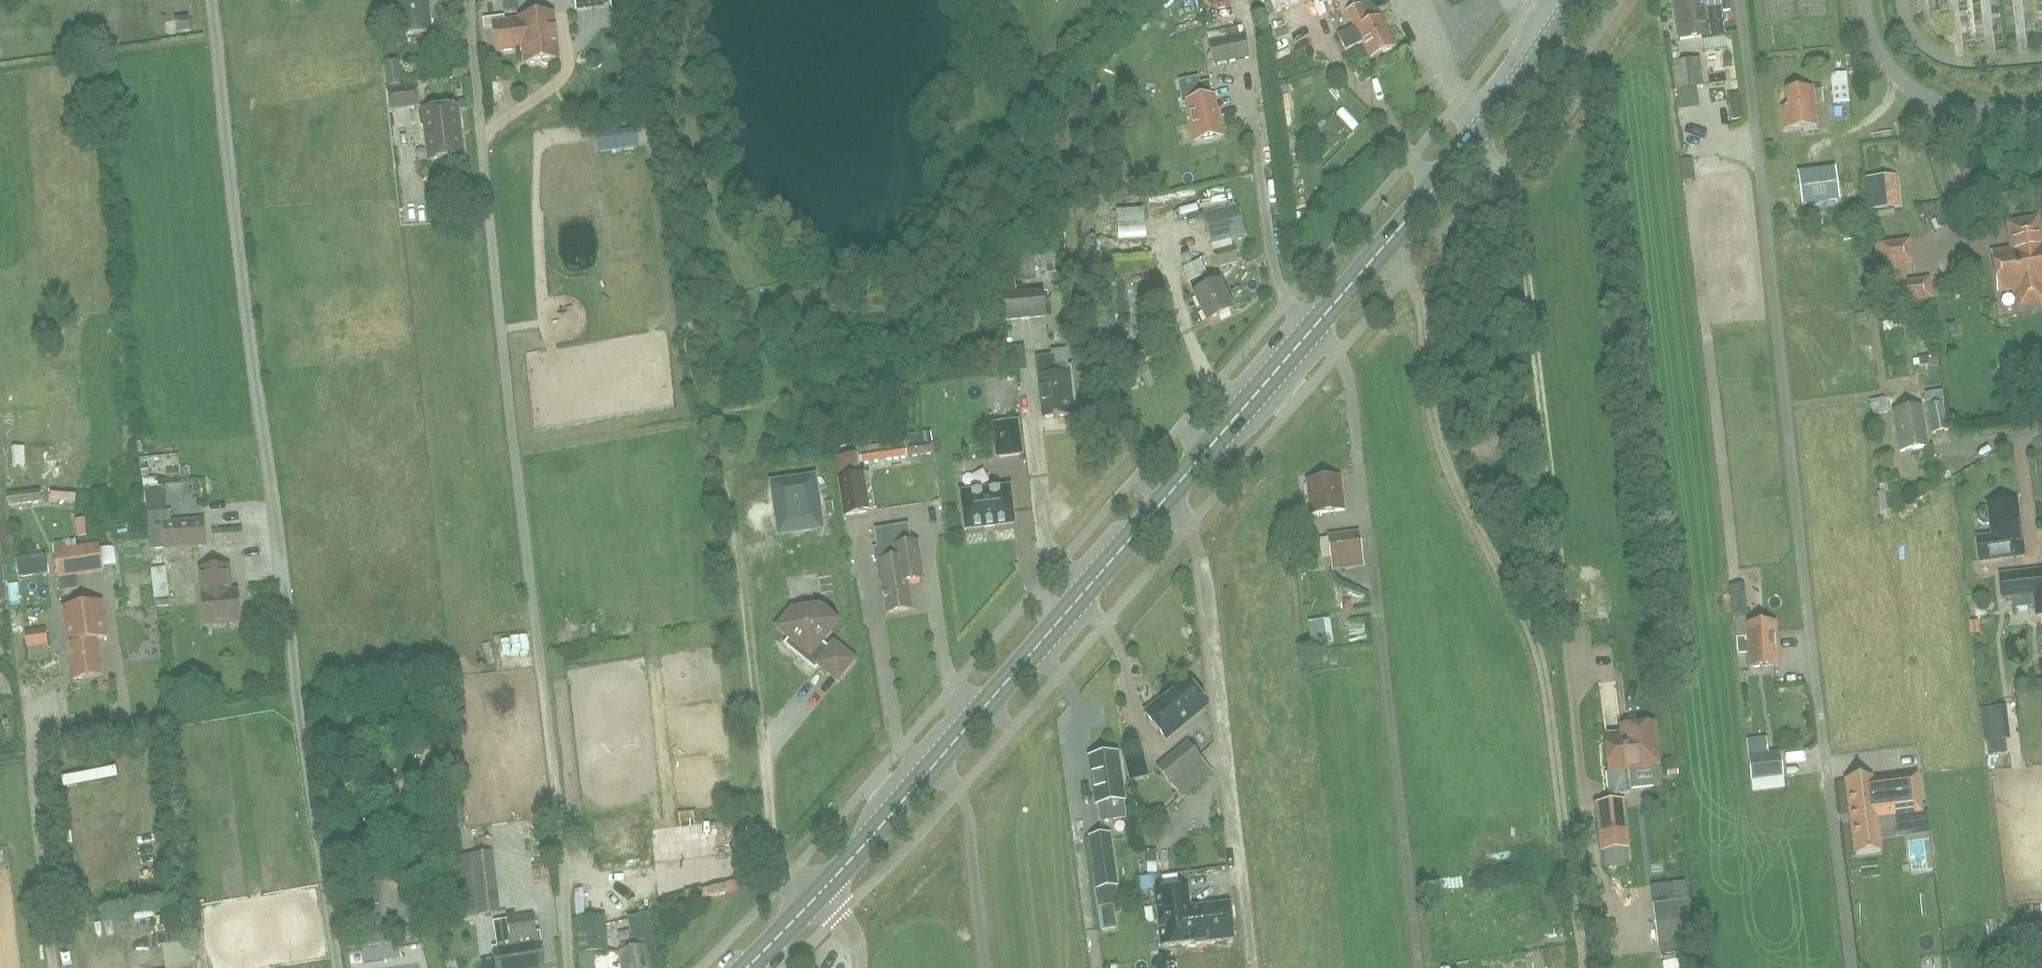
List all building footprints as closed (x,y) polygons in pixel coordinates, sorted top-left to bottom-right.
[(388,4),(398,3),(401,35),(430,32),(427,1),(436,0),(388,0),(388,4)] [(524,10),(522,0),(499,0),(500,13),(524,10)] [(610,0),(574,0),(575,13),(611,8),(610,0)] [(1277,13),(1306,0),(1271,0),(1277,13)] [(1346,50),(1364,42),(1372,58),(1395,47),(1381,18),(1380,18),(1371,0),(1347,12),(1354,27),(1338,35),(1346,50)] [(1730,11),(1729,0),(1675,0),(1680,40),(1702,37),(1702,41),(1725,38),(1722,12),(1730,11)] [(558,60),(552,14),(520,18),(521,19),(504,21),(504,17),(482,19),(483,29),(492,28),(495,52),(524,48),(526,64),(540,62),(544,66),(552,65),(555,60),(558,60)] [(174,31),(195,27),(192,15),(172,20),(174,31)] [(1249,58),(1245,36),(1243,26),(1207,33),(1214,65),(1249,58)] [(1677,91),(1703,87),(1699,60),(1673,64),(1677,91)] [(386,75),(388,89),(403,86),(401,73),(386,75)] [(1834,104),(1849,102),(1845,74),(1831,76),(1834,104)] [(1183,103),(1189,102),(1197,141),(1221,137),(1210,82),(1198,84),(1197,79),(1179,83),(1183,103)] [(1815,103),(1823,103),(1822,90),(1813,91),(1813,88),(1786,91),(1788,108),(1781,108),(1783,129),(1803,127),(1804,132),(1818,130),(1815,103)] [(388,92),(391,110),(418,107),(416,89),(388,92)] [(463,156),(457,107),(423,111),(423,112),(420,116),(421,125),(425,128),(429,160),(463,156)] [(1840,200),(1836,168),(1797,173),(1801,205),(1840,200)] [(1965,188),(1975,186),(1972,170),(1962,171),(1965,188)] [(1149,240),(1147,199),(1121,200),(1123,241),(1149,240)] [(1204,214),(1207,225),(1212,243),(1245,234),(1240,216),(1237,205),(1204,214)] [(2038,286),(2041,285),(2041,243),(2040,243),(2036,219),(2008,224),(2012,251),(1992,255),(1998,290),(2018,287),(2019,295),(2039,291),(2038,286)] [(1978,230),(1985,241),(2002,231),(1996,220),(1978,230)] [(1901,243),(1882,245),(1886,271),(1904,268),(1901,243)] [(1237,263),(1233,247),(1214,252),(1218,268),(1237,263)] [(1183,272),(1188,283),(1208,323),(1233,311),(1219,282),(1212,285),(1207,274),(1199,260),(1183,267),(1183,272)] [(1024,264),(1023,284),(1041,285),(1042,265),(1024,264)] [(1928,274),(1896,284),(1902,304),(1935,295),(1928,274)] [(1002,282),(1003,296),(1001,297),(1004,323),(1044,318),(1040,292),(1016,295),(1015,281),(1002,282)] [(1017,386),(1021,386),(1017,347),(1007,348),(1009,359),(1015,359),(1017,386)] [(1919,368),(1930,367),(1930,372),(1939,370),(1938,358),(1937,353),(1935,353),(1935,356),(1918,357),(1919,368)] [(1044,418),(1073,415),(1068,374),(1057,375),(1056,368),(1054,368),(1053,357),(1036,358),(1038,370),(1040,377),(1044,418)] [(1933,434),(1949,431),(1943,403),(1944,402),(1942,391),(1931,393),(1933,405),(1927,406),(1933,434)] [(1901,452),(1928,447),(1921,407),(1894,412),(1901,452)] [(1513,446),(1530,444),(1528,432),(1512,433),(1513,446)] [(857,450),(859,461),(907,452),(905,442),(857,450)] [(934,443),(907,446),(909,456),(935,453),(934,443)] [(844,517),(869,513),(863,476),(860,476),(857,456),(835,459),(844,517)] [(1311,515),(1345,511),(1341,477),(1307,481),(1311,515)] [(821,530),(814,482),(774,487),(781,535),(821,530)] [(966,529),(1014,524),(1009,488),(962,494),(966,529)] [(9,506),(42,502),(41,490),(7,495),(9,506)] [(1880,511),(1886,511),(1895,509),(1892,491),(1878,493),(1880,511)] [(2013,557),(2010,535),(2020,534),(2016,501),(1989,505),(1989,507),(1981,509),(1977,514),(1978,521),(1984,525),(1992,524),(1993,536),(1976,538),(1979,561),(2013,557)] [(214,545),(243,543),(241,519),(212,521),(214,545)] [(191,557),(190,546),(205,545),(203,521),(163,524),(165,548),(166,559),(191,557)] [(1364,568),(1363,557),(1359,532),(1328,536),(1331,562),(1332,572),(1364,568)] [(99,543),(55,551),(59,579),(104,571),(99,543)] [(918,543),(893,547),(895,559),(877,562),(881,585),(882,585),(887,614),(913,610),(908,583),(924,580),(918,543)] [(156,596),(171,595),(169,566),(154,567),(156,596)] [(201,569),(203,596),(206,624),(240,621),(237,593),(231,594),(228,566),(201,569)] [(2001,600),(2037,596),(2034,570),(1998,574),(2001,600)] [(73,680),(102,675),(97,641),(108,639),(103,604),(63,610),(73,680)] [(797,610),(782,628),(791,636),(784,645),(815,671),(820,665),(837,680),(853,661),(834,646),(831,650),(819,640),(833,623),(815,608),(797,610)] [(1776,653),(1777,652),(1775,624),(1750,625),(1751,639),(1750,639),(1751,653),(1749,654),(1750,668),(1777,666),(1776,653)] [(28,649),(48,646),(46,629),(25,632),(28,649)] [(1207,708),(1186,682),(1150,712),(1171,737),(1207,708)] [(1610,772),(1658,766),(1653,725),(1621,729),(1623,739),(1606,741),(1610,772)] [(1172,786),(1203,760),(1188,742),(1157,768),(1172,786)] [(1780,753),(1748,757),(1747,757),(1750,781),(1783,777),(1783,770),(1780,753)] [(1097,805),(1123,801),(1116,756),(1090,760),(1097,805)] [(1871,819),(1922,812),(1917,775),(1870,781),(1872,800),(1868,801),(1871,819)] [(1623,803),(1611,804),(1611,812),(1598,814),(1601,847),(1627,844),(1623,803)] [(1201,807),(1204,825),(1214,823),(1211,805),(1201,807)] [(715,819),(696,825),(699,834),(718,828),(715,819)] [(1901,834),(1904,866),(1934,864),(1932,832),(1901,834)] [(1098,889),(1116,886),(1108,835),(1090,838),(1098,889)] [(142,845),(147,870),(169,865),(164,841),(142,845)] [(457,919),(476,916),(500,913),(492,852),(449,858),(457,919)] [(1183,872),(1184,882),(1200,881),(1199,871),(1183,872)] [(1143,874),(1144,888),(1157,886),(1155,872),(1143,874)] [(1233,939),(1229,905),(1189,909),(1187,888),(1155,892),(1162,948),(1233,939)] [(1661,954),(1692,951),(1696,951),(1691,889),(1655,893),(1656,904),(1653,904),(1657,945),(1660,945),(1661,954)] [(1116,929),(1113,905),(1097,907),(1100,931),(1116,929)] [(496,967),(545,967),(541,943),(528,945),(527,936),(536,934),(533,916),(508,920),(510,937),(499,939),(500,949),(494,950),(496,967)] [(580,953),(580,967),(595,967),(595,952),(607,951),(604,916),(586,917),(577,918),(580,953)] [(650,956),(656,955),(647,916),(629,920),(635,945),(622,948),(623,952),(619,953),(622,967),(653,967),(650,956)] [(187,943),(182,943),(180,932),(166,934),(163,918),(153,919),(158,946),(163,946),(166,967),(191,967),(187,943)] [(397,940),(386,942),(381,942),(383,961),(399,958),(397,940)]
